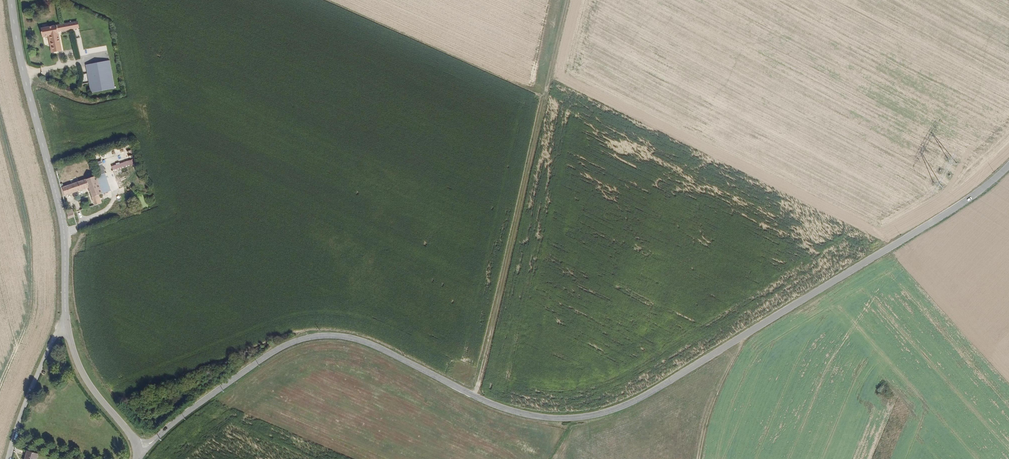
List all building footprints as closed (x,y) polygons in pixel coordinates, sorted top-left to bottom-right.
[(57,53),(65,52),(61,32),(62,32),(62,30),(65,29),(66,31),(73,30),(72,28),(76,27),(77,29),(80,28),(79,22),(44,30),(46,38),(51,37),(53,37),(57,53)] [(91,93),(115,89),(110,60),(85,65),(91,93)] [(134,154),(129,156),(130,160),(111,165),(112,170),(136,164),(134,154)] [(99,195),(110,191),(105,173),(61,188),(63,196),(89,187),(95,205),(102,203),(99,195)]
